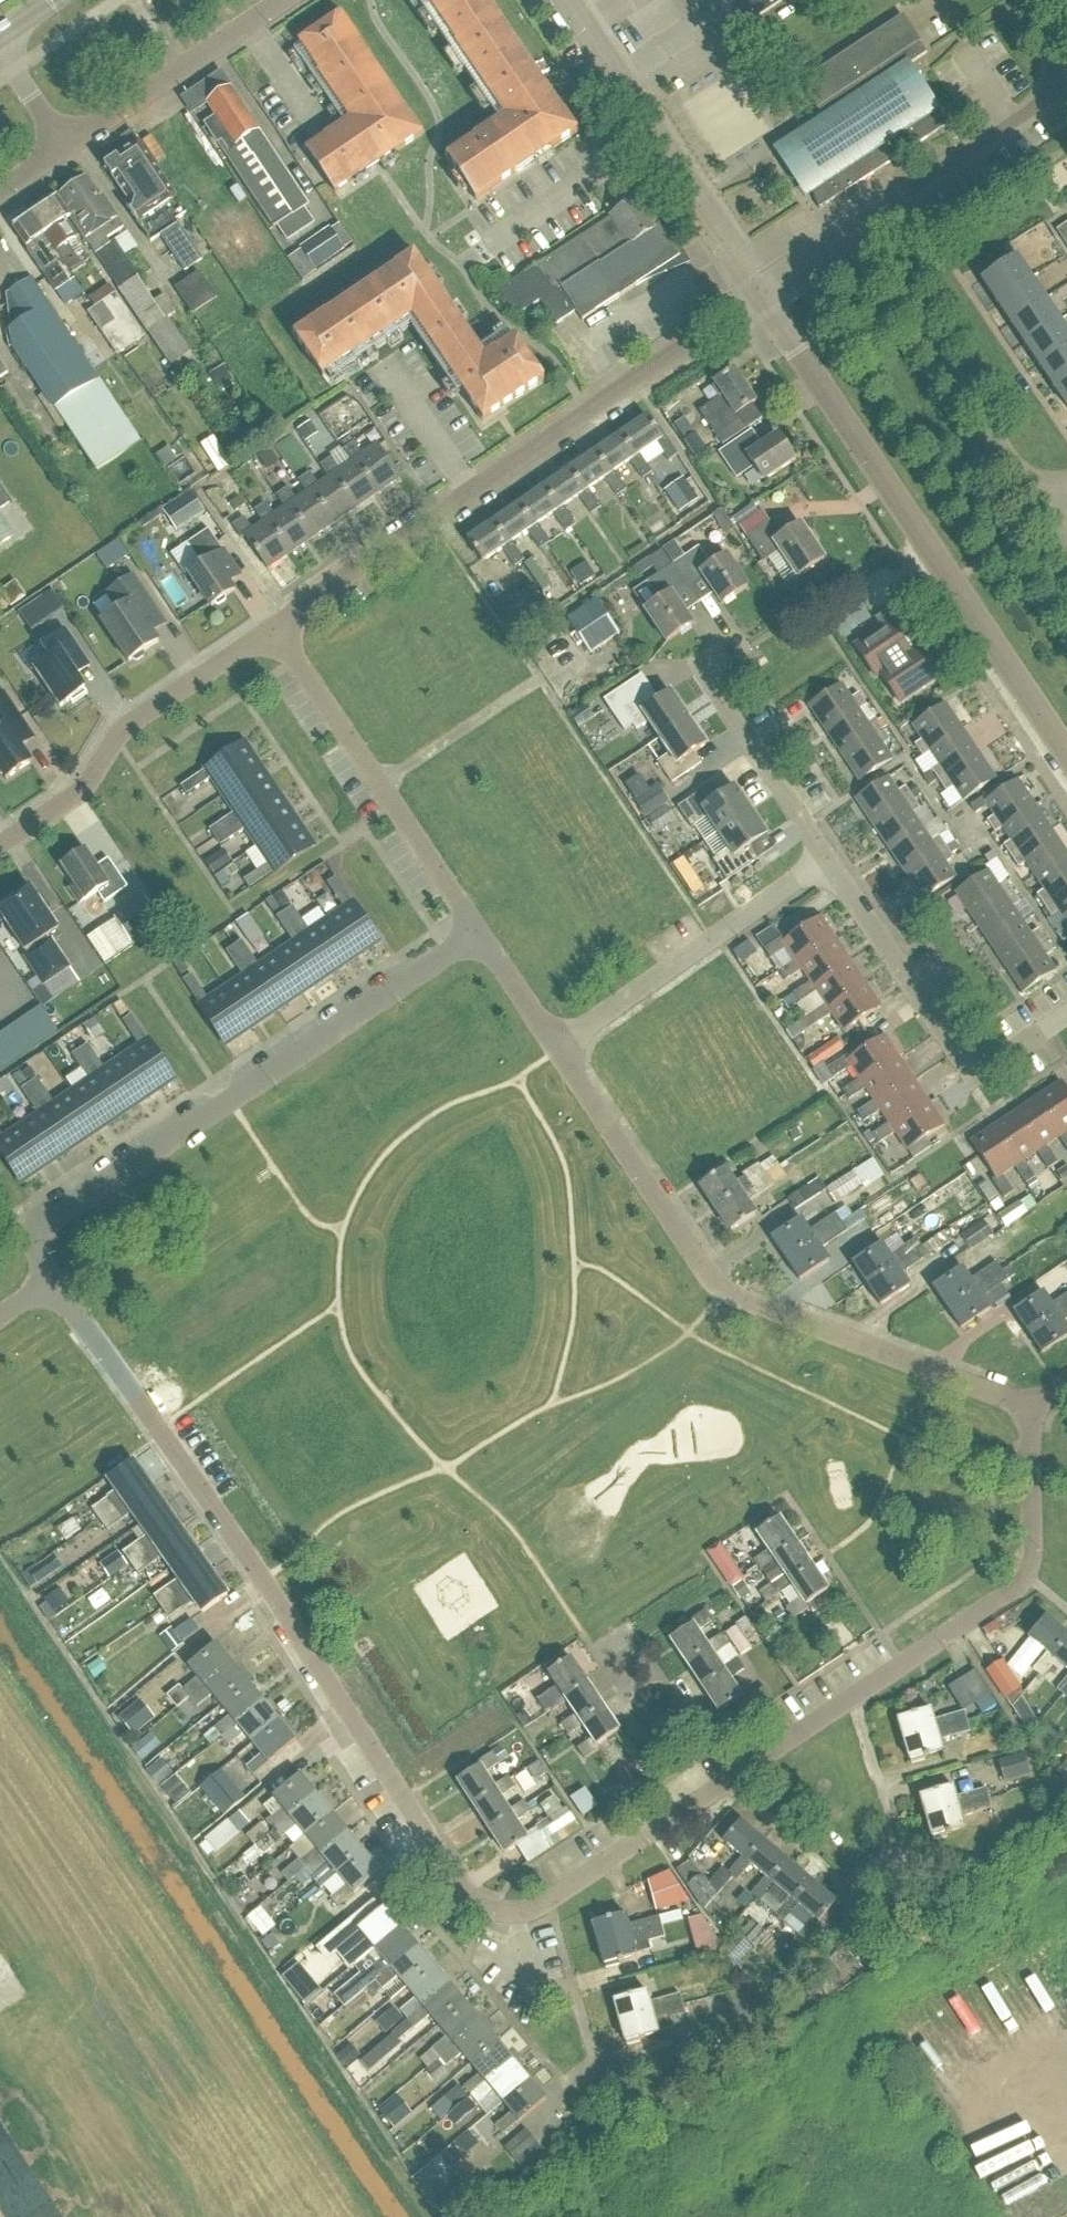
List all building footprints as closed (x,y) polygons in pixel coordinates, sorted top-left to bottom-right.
[(500,21),(501,20),(488,0),(425,0),(457,46),(456,47),(508,124),(490,136),(487,132),(474,140),(447,158),(477,203),(517,176),(516,175),(552,151),(552,152),(579,133),(566,114),(564,116),(500,21)] [(756,15),(779,0),(747,0),(756,15)] [(409,117),(369,57),(371,56),(342,14),(300,43),(319,73),(318,73),(350,121),(324,138),(306,150),(336,194),(352,184),(351,183),(396,153),(396,154),(424,135),(411,115),(409,117)] [(808,130),(815,142),(808,145),(801,148),(793,150),(794,152),(797,150),(812,191),(820,210),(831,202),(944,128),(934,113),(940,110),(910,66),(927,54),(912,31),(903,17),(801,84),(822,117),(824,119),(808,130)] [(258,131),(247,114),(248,112),(244,106),(241,105),(231,90),(230,88),(207,104),(216,117),(204,125),(271,229),(307,206),(268,146),(258,131)] [(125,135),(133,146),(140,141),(132,130),(125,135)] [(188,213),(141,143),(140,144),(139,144),(105,167),(129,203),(128,208),(127,208),(139,225),(152,243),(161,237),(185,272),(202,261),(178,225),(177,225),(175,222),(188,213)] [(119,290),(138,277),(114,242),(111,245),(108,240),(124,229),(102,197),(100,199),(87,180),(88,180),(87,179),(59,197),(73,217),(71,219),(95,255),(96,255),(119,290)] [(582,323),(620,298),(680,258),(640,197),(639,198),(609,219),(610,219),(499,292),(516,318),(540,302),(556,326),(576,313),(582,323)] [(78,238),(67,221),(71,219),(58,199),(31,217),(44,236),(50,232),(61,248),(55,252),(61,262),(71,277),(72,276),(84,268),(68,245),(78,238)] [(71,277),(61,262),(55,252),(61,248),(50,232),(44,236),(31,217),(13,229),(14,230),(14,229),(27,248),(27,252),(55,293),(75,280),(72,276),(71,277)] [(1066,241),(1066,224),(1057,231),(1065,242),(1066,241)] [(330,228),(301,248),(303,251),(316,270),(346,250),(330,228)] [(303,251),(289,260),(302,280),(316,270),(303,251)] [(485,358),(452,310),(427,274),(428,273),(415,254),(396,267),(397,269),(327,316),(326,314),(294,336),(323,379),(353,359),(353,360),(413,319),(463,393),(484,423),(545,382),(516,339),(495,353),(495,352),(485,358)] [(997,302),(1032,278),(1017,256),(982,280),(997,302)] [(192,315),(217,298),(199,272),(175,288),(192,315)] [(166,320),(138,277),(119,290),(147,333),(148,333),(171,368),(192,353),(168,319),(166,320)] [(1011,323),(1046,299),(1032,278),(997,302),(1011,323)] [(38,287),(9,305),(13,348),(54,409),(55,408),(97,471),(140,442),(98,379),(99,379),(49,304),(38,287)] [(118,356),(145,336),(116,294),(88,313),(118,356)] [(1025,344),(1061,321),(1046,299),(1011,323),(1025,344)] [(1066,347),(1066,330),(1061,321),(1025,344),(1039,366),(1066,347)] [(1066,378),(1066,347),(1039,366),(1053,387),(1066,378)] [(224,367),(210,375),(220,391),(234,382),(224,367)] [(731,419),(747,408),(756,402),(735,370),(714,384),(723,397),(700,411),(723,446),(741,434),(731,419)] [(1053,387),(1066,407),(1066,378),(1053,387)] [(637,457),(641,455),(657,444),(669,461),(679,454),(667,436),(663,438),(648,417),(622,435),(637,457)] [(310,422),(298,430),(306,443),(319,434),(310,422)] [(696,434),(685,442),(697,460),(709,452),(696,434)] [(218,467),(229,459),(213,435),(202,442),(218,467)] [(653,473),(641,455),(637,457),(622,435),(596,452),(612,475),(616,472),(631,461),(643,479),(653,473)] [(741,439),(720,454),(737,479),(754,468),(764,483),(795,462),(778,436),(751,454),(741,439)] [(355,461),(378,495),(400,479),(377,445),(362,455),(354,443),(342,451),(350,463),(355,461)] [(269,450),(257,458),(267,472),(280,464),(269,450)] [(628,490),(616,472),(612,475),(596,452),(571,470),(586,492),(590,489),(606,479),(618,497),(628,490)] [(355,461),(350,463),(340,470),(332,458),(320,466),(329,478),(333,476),(356,510),(378,495),(355,461)] [(592,514),(602,507),(590,489),(586,492),(571,470),(546,487),(561,509),(565,506),(580,496),(592,514)] [(333,476),(329,478),(318,485),(310,474),(298,481),(307,494),(311,491),(334,525),(356,510),(333,476)] [(661,488),(676,510),(697,497),(682,475),(661,488)] [(14,506),(0,485),(0,515),(14,506)] [(577,525),(565,506),(561,509),(546,487),(520,505),(535,527),(539,524),(555,514),(567,532),(577,525)] [(311,491),(307,494),(297,501),(288,489),(277,497),(285,509),(289,506),(312,540),(334,525),(311,491)] [(177,531),(204,513),(191,493),(164,512),(177,531)] [(240,498),(229,504),(235,513),(245,506),(240,498)] [(289,506),(285,509),(275,516),(266,504),(255,512),(263,524),(267,521),(291,555),(312,540),(289,506)] [(551,543),(539,524),(535,527),(520,505),(495,522),(510,544),(513,542),(529,531),(541,549),(551,543)] [(734,518),(739,527),(759,513),(754,505),(734,518)] [(747,538),(770,523),(763,512),(740,528),(747,538)] [(0,517),(0,546),(13,537),(0,517)] [(267,521),(263,524),(253,531),(244,519),(233,527),(242,540),(245,537),(268,570),(291,555),(267,521)] [(526,560),(513,542),(510,544),(495,522),(468,540),(484,563),(503,549),(516,567),(526,560)] [(770,523),(747,538),(763,563),(779,552),(797,579),(824,561),(801,526),(781,539),(770,523)] [(234,592),(229,584),(240,577),(230,561),(215,539),(209,530),(188,543),(195,553),(203,565),(190,574),(212,607),(215,605),(219,607),(226,602),(225,598),(234,592)] [(674,565),(689,587),(703,578),(722,606),(748,589),(727,556),(711,567),(699,549),(687,557),(676,541),(666,548),(676,564),(674,565)] [(97,556),(106,571),(128,556),(119,542),(97,556)] [(653,568),(658,575),(648,582),(660,600),(645,610),(666,643),(692,625),(674,597),(689,587),(674,565),(664,549),(636,568),(641,576),(653,568)] [(587,563),(571,573),(580,587),(596,577),(587,563)] [(159,643),(152,633),(165,625),(154,608),(133,577),(107,594),(118,611),(102,622),(129,662),(132,660),(138,662),(144,658),(144,652),(159,643)] [(16,582),(0,593),(11,608),(26,598),(16,582)] [(62,610),(51,594),(20,615),(31,631),(62,610)] [(534,618),(518,594),(500,606),(516,630),(534,618)] [(590,654),(620,634),(597,599),(567,619),(590,654)] [(915,649),(906,635),(916,628),(899,603),(875,620),(881,630),(855,647),(876,678),(880,674),(900,703),(940,676),(920,646),(915,649)] [(88,695),(76,677),(89,668),(90,668),(65,631),(42,647),(50,660),(35,670),(61,708),(70,702),(73,706),(88,695)] [(649,723),(660,739),(689,719),(671,693),(660,701),(643,676),(604,701),(625,732),(633,726),(637,732),(649,723)] [(859,710),(859,711),(867,706),(859,694),(852,699),(842,685),(809,707),(826,733),(859,710)] [(21,748),(34,740),(29,733),(4,695),(0,698),(0,771),(6,780),(32,763),(21,748)] [(579,727),(598,714),(589,701),(570,713),(579,727)] [(930,752),(963,730),(946,704),(913,727),(922,741),(915,746),(922,757),(930,752)] [(868,724),(859,711),(859,710),(826,733),(842,757),(883,730),(875,719),(868,724)] [(689,719),(660,739),(670,754),(658,763),(672,785),(702,764),(695,754),(707,746),(689,719)] [(883,730),(842,757),(859,782),(892,760),(883,746),(890,741),(883,730)] [(939,781),(979,754),(963,730),(930,752),(939,765),(931,770),(933,772),(939,781)] [(223,797),(263,770),(246,743),(206,771),(181,788),(187,796),(212,780),(223,797)] [(979,754),(939,781),(946,792),(953,788),(963,802),(996,779),(979,754)] [(216,839),(281,795),(263,770),(223,797),(235,814),(210,831),(216,839)] [(931,787),(939,781),(933,772),(925,778),(931,787)] [(873,826),(913,799),(905,788),(898,793),(889,778),(856,801),(873,826)] [(1002,828),(1035,806),(1018,780),(985,803),(994,817),(987,822),(995,833),(1002,828)] [(647,817),(671,801),(659,783),(635,798),(647,817)] [(719,833),(750,812),(734,788),(720,798),(711,785),(678,807),(692,828),(708,817),(719,833)] [(281,795),(216,839),(221,847),(246,830),(257,848),(298,820),(281,795)] [(889,851),(922,828),(913,815),(920,810),(913,799),(873,826),(889,851)] [(657,832),(675,819),(666,806),(648,818),(657,832)] [(1011,857),(1052,830),(1035,806),(1002,828),(1011,841),(1004,846),(1011,857)] [(750,812),(719,833),(729,849),(713,860),(727,881),(761,859),(752,845),(766,836),(750,812)] [(298,820),(257,848),(269,865),(244,881),(250,890),(275,873),(275,874),(315,847),(298,820)] [(905,875),(946,848),(939,837),(931,842),(922,828),(889,851),(905,875)] [(1066,855),(1066,853),(1052,830),(1011,857),(1018,868),(1026,863),(1035,877),(1066,855)] [(946,848),(905,875),(922,900),(956,878),(946,864),(953,859),(946,848)] [(224,850),(206,863),(214,875),(233,863),(224,850)] [(102,874),(86,851),(82,853),(79,852),(71,858),(71,861),(62,867),(76,887),(70,890),(79,904),(85,901),(98,893),(105,904),(128,888),(113,866),(102,874)] [(993,853),(984,859),(989,865),(998,859),(993,853)] [(1066,891),(1066,855),(1035,877),(1044,891),(1037,896),(1044,906),(1066,891)] [(223,872),(215,878),(222,889),(231,884),(223,872)] [(973,919),(1013,892),(1005,881),(998,886),(989,872),(955,894),(973,919)] [(345,908),(328,920),(355,960),(381,942),(354,902),(353,902),(337,878),(328,883),(345,908)] [(31,888),(9,903),(7,900),(0,904),(0,921),(2,924),(5,921),(26,952),(35,945),(38,950),(26,959),(44,986),(71,968),(52,941),(50,942),(47,938),(59,930),(31,888)] [(1044,906),(1051,918),(1059,913),(1066,925),(1066,891),(1044,906)] [(989,944),(1022,922),(1013,908),(1020,903),(1013,892),(973,919),(989,944)] [(284,893),(276,899),(284,911),(292,905),(284,893)] [(132,941),(163,921),(146,895),(115,916),(132,941)] [(274,899),(266,904),(274,916),(281,911),(274,899)] [(329,977),(355,960),(328,920),(310,932),(294,907),(286,912),(329,977)] [(304,994),(329,977),(286,912),(278,918),(294,942),(277,954),(304,994)] [(246,943),(260,935),(246,913),(232,921),(246,943)] [(84,936),(103,964),(130,945),(111,917),(84,936)] [(799,966),(837,941),(821,918),(785,943),(782,939),(764,951),(770,961),(788,949),(792,955),(796,961),(799,966)] [(1005,968),(1046,941),(1038,930),(1031,935),(1022,922),(989,944),(1005,968)] [(243,941),(235,946),(279,1011),(304,994),(277,954),(260,966),(243,941)] [(814,988),(851,963),(837,941),(799,966),(796,961),(789,966),(778,973),(785,983),(802,971),(811,984),(814,988)] [(1046,941),(1005,968),(1022,994),(1055,972),(1046,957),(1053,952),(1046,941)] [(750,942),(734,953),(741,964),(758,953),(750,942)] [(253,1028),(279,1011),(235,946),(227,952),(244,977),(226,988),(253,1028)] [(788,949),(770,961),(778,973),(789,966),(796,961),(792,955),(788,949)] [(829,1010),(866,985),(851,963),(814,988),(811,984),(793,995),(799,1005),(817,993),(826,1006),(829,1010)] [(227,1046),(253,1028),(226,988),(209,1000),(192,975),(184,981),(201,1006),(200,1006),(227,1046)] [(881,1008),(866,985),(829,1010),(826,1006),(808,1018),(811,1023),(815,1027),(832,1015),(844,1033),(881,1008)] [(793,995),(782,1003),(789,1012),(799,1005),(793,995)] [(122,1002),(113,1007),(122,1020),(130,1014),(122,1002)] [(122,1058),(150,1099),(159,1092),(176,1081),(149,1041),(148,1041),(131,1016),(123,1022),(139,1047),(122,1058)] [(807,1019),(786,1033),(792,1042),(815,1027),(811,1023),(808,1018),(807,1019)] [(95,1019),(83,1028),(94,1043),(106,1035),(95,1019)] [(0,1038),(0,1052),(9,1065),(33,1049),(18,1026),(0,1038)] [(815,1067),(845,1047),(839,1037),(808,1057),(815,1067)] [(863,1085),(901,1060),(885,1037),(848,1062),(846,1058),(828,1070),(834,1079),(851,1068),(859,1080),(863,1085)] [(88,1045),(81,1051),(124,1116),(137,1107),(150,1099),(122,1058),(105,1070),(88,1045)] [(114,1122),(124,1116),(81,1051),(72,1056),(89,1081),(72,1092),(99,1133),(114,1122)] [(877,1107),(915,1082),(901,1060),(863,1085),(859,1080),(842,1092),(849,1101),(866,1089),(874,1102),(877,1107)] [(823,1086),(834,1079),(828,1070),(824,1064),(813,1072),(823,1086)] [(23,1078),(16,1082),(22,1090),(30,1085),(25,1077),(23,1078)] [(99,1133),(72,1092),(54,1104),(38,1079),(30,1085),(74,1150),(92,1137),(99,1133)] [(892,1129),(930,1103),(915,1082),(877,1107),(874,1102),(857,1114),(863,1123),(881,1112),(889,1124),(892,1129)] [(1059,1138),(1066,1149),(1066,1091),(1062,1083),(1039,1098),(1064,1135),(1059,1138)] [(38,1115),(21,1127),(48,1167),(69,1153),(74,1150),(30,1085),(22,1090),(38,1115)] [(1047,1146),(1059,1138),(1064,1135),(1039,1098),(1017,1113),(1042,1150),(1037,1153),(1049,1170),(1058,1163),(1047,1146)] [(892,1129),(889,1124),(872,1135),(875,1141),(879,1146),(896,1134),(907,1151),(926,1139),(945,1126),(930,1103),(892,1129)] [(1042,1150),(1017,1113),(995,1127),(1020,1164),(1015,1167),(1026,1184),(1036,1178),(1024,1161),(1037,1153),(1042,1150)] [(48,1167),(21,1127),(4,1138),(0,1132),(0,1152),(22,1185),(24,1183),(47,1168),(48,1167)] [(1003,1176),(1015,1167),(1020,1164),(995,1127),(972,1142),(996,1178),(992,1181),(1004,1199),(1014,1192),(1003,1176)] [(799,1130),(790,1134),(794,1142),(803,1138),(799,1130)] [(865,1135),(863,1136),(869,1145),(875,1141),(872,1135),(869,1132),(865,1135)] [(932,1147),(926,1139),(907,1151),(914,1160),(932,1147)] [(774,1155),(761,1164),(768,1174),(781,1166),(774,1155)] [(724,1170),(700,1187),(715,1210),(740,1193),(768,1174),(761,1164),(760,1162),(742,1174),(744,1177),(733,1184),(724,1170)] [(781,1166),(768,1174),(774,1184),(787,1175),(781,1166)] [(836,1202),(862,1185),(854,1171),(827,1188),(836,1202)] [(740,1193),(715,1210),(730,1233),(755,1216),(746,1203),(774,1184),(768,1174),(740,1193)] [(920,1176),(910,1182),(917,1192),(927,1185),(920,1176)] [(789,1200),(796,1211),(827,1191),(820,1180),(789,1200)] [(1004,1227),(1025,1213),(1019,1204),(998,1218),(1004,1227)] [(855,1213),(841,1223),(786,1260),(800,1281),(830,1262),(821,1249),(861,1222),(855,1213)] [(786,1260),(841,1223),(835,1215),(810,1232),(801,1219),(772,1239),(786,1260)] [(972,1248),(994,1234),(984,1219),(962,1233),(972,1248)] [(922,1248),(927,1256),(939,1249),(951,1242),(945,1232),(936,1238),(937,1238),(922,1248)] [(882,1244),(853,1264),(867,1285),(922,1248),(916,1239),(890,1257),(882,1244)] [(901,1274),(921,1260),(927,1256),(922,1248),(867,1285),(881,1306),(910,1287),(901,1274)] [(947,1309),(1002,1271),(997,1263),(971,1281),(962,1268),(933,1288),(947,1309)] [(1002,1271),(947,1309),(962,1330),(991,1310),(982,1298),(1001,1284),(1008,1280),(1002,1271)] [(1001,1284),(982,1298),(991,1310),(997,1310),(1012,1300),(1001,1284)] [(1043,1292),(1014,1312),(1028,1333),(1066,1306),(1066,1294),(1052,1305),(1043,1292)] [(1028,1333),(1042,1354),(1066,1337),(1066,1326),(1064,1321),(1066,1319),(1066,1306),(1028,1333)] [(92,1509),(100,1520),(150,1485),(134,1461),(108,1479),(116,1491),(106,1498),(106,1499),(92,1509)] [(150,1485),(100,1520),(108,1531),(133,1514),(140,1525),(166,1507),(150,1485)] [(166,1507),(140,1525),(148,1536),(123,1553),(131,1564),(181,1528),(166,1507)] [(768,1551),(754,1561),(759,1568),(761,1572),(762,1572),(776,1562),(773,1558),(795,1542),(779,1518),(756,1534),(768,1551)] [(74,1519),(58,1529),(66,1542),(82,1532),(74,1519)] [(163,1558),(171,1568),(196,1550),(181,1528),(131,1564),(139,1575),(163,1558)] [(776,1562),(762,1572),(771,1585),(770,1585),(777,1596),(778,1596),(792,1586),(789,1582),(812,1566),(795,1542),(773,1558),(776,1562)] [(708,1553),(732,1587),(743,1579),(719,1545),(708,1553)] [(111,1577),(129,1564),(119,1550),(101,1563),(111,1577)] [(211,1572),(196,1550),(171,1568),(179,1580),(154,1597),(161,1607),(211,1572)] [(53,1558),(30,1573),(37,1585),(60,1569),(53,1558)] [(792,1586),(778,1596),(787,1608),(786,1609),(794,1620),(808,1609),(806,1606),(828,1591),(812,1566),(789,1582),(792,1586)] [(211,1572),(161,1607),(169,1618),(183,1608),(184,1609),(195,1602),(203,1613),(228,1595),(211,1572)] [(744,1582),(733,1589),(742,1601),(752,1594),(744,1582)] [(770,1585),(759,1593),(766,1603),(777,1596),(770,1585)] [(61,1589),(44,1600),(53,1613),(70,1602),(61,1589)] [(693,1625),(670,1640),(687,1664),(709,1649),(707,1645),(698,1632),(712,1622),(705,1611),(690,1621),(693,1625)] [(1066,1641),(1066,1636),(1045,1618),(1028,1638),(1047,1654),(1032,1671),(1042,1678),(1056,1661),(1052,1659),(1066,1641)] [(152,1619),(145,1624),(151,1631),(157,1626),(152,1619)] [(746,1619),(736,1625),(746,1640),(755,1633),(746,1619)] [(709,1649),(687,1664),(703,1688),(726,1673),(723,1669),(737,1659),(728,1646),(721,1635),(707,1645),(709,1649)] [(178,1638),(167,1647),(173,1654),(184,1645),(178,1638)] [(1052,1659),(1056,1661),(1066,1671),(1066,1641),(1052,1659)] [(178,1709),(189,1700),(232,1664),(216,1645),(188,1667),(198,1678),(182,1691),(179,1686),(167,1696),(178,1709)] [(564,1698),(587,1683),(571,1658),(548,1674),(560,1691),(545,1701),(552,1712),(567,1702),(564,1698)] [(99,1659),(86,1668),(94,1680),(107,1671),(99,1659)] [(726,1673),(703,1688),(719,1713),(742,1697),(730,1680),(745,1670),(737,1659),(723,1669),(726,1673)] [(1006,1699),(1020,1690),(1003,1663),(988,1672),(1006,1699)] [(221,1706),(248,1683),(232,1664),(189,1700),(197,1708),(212,1696),(221,1706)] [(975,1672),(961,1681),(975,1703),(989,1694),(975,1672)] [(1056,1690),(1066,1698),(1066,1696),(1066,1678),(1056,1690)] [(221,1738),(264,1703),(248,1683),(221,1706),(229,1717),(214,1729),(221,1738)] [(581,1722),(603,1707),(587,1683),(564,1698),(567,1702),(576,1715),(561,1725),(569,1736),(583,1726),(581,1722)] [(759,1707),(770,1699),(763,1689),(752,1696),(759,1707)] [(135,1735),(157,1717),(141,1699),(120,1717),(135,1735)] [(253,1744),(280,1722),(264,1703),(221,1738),(229,1747),(244,1734),(253,1744)] [(581,1722),(583,1726),(592,1739),(577,1749),(585,1760),(600,1750),(597,1746),(619,1731),(603,1707),(581,1722)] [(200,1733),(223,1716),(217,1708),(194,1724),(200,1733)] [(903,1741),(959,1725),(956,1715),(933,1721),(930,1710),(915,1715),(915,1714),(911,1715),(910,1713),(897,1716),(898,1720),(897,1720),(903,1741)] [(526,1711),(516,1717),(524,1729),(534,1723),(526,1711)] [(1033,1711),(1022,1721),(1031,1735),(1040,1723),(1033,1711)] [(280,1722),(253,1744),(261,1755),(246,1768),(253,1777),(269,1764),(296,1742),(280,1722)] [(959,1725),(903,1741),(909,1762),(910,1761),(911,1765),(924,1761),(923,1758),(928,1757),(927,1756),(942,1752),(939,1741),(962,1734),(959,1725)] [(1046,1726),(1028,1748),(1037,1763),(1059,1737),(1046,1726)] [(141,1742),(133,1749),(143,1761),(151,1753),(141,1742)] [(1006,1781),(1031,1774),(1025,1752),(999,1759),(1006,1781)] [(496,1791),(494,1787),(485,1774),(500,1764),(493,1753),(477,1763),(480,1767),(457,1781),(473,1806),(496,1791)] [(538,1761),(527,1769),(536,1782),(547,1775),(538,1761)] [(1057,1771),(1066,1782),(1066,1781),(1066,1761),(1057,1771)] [(158,1762),(147,1772),(160,1786),(171,1776),(158,1762)] [(274,1831),(317,1795),(300,1775),(273,1798),(282,1809),(267,1822),(274,1831)] [(512,1815),(509,1811),(501,1798),(516,1788),(508,1777),(494,1787),(496,1791),(473,1806),(489,1830),(512,1815)] [(207,1795),(224,1816),(245,1799),(244,1798),(238,1803),(221,1784),(207,1795)] [(925,1818),(981,1802),(978,1792),(956,1799),(953,1787),(938,1792),(937,1790),(933,1792),(932,1790),(920,1793),(921,1797),(919,1797),(925,1818)] [(333,1814),(317,1795),(274,1831),(281,1839),(297,1826),(305,1837),(333,1814)] [(537,1825),(546,1839),(577,1820),(568,1806),(563,1809),(556,1797),(542,1806),(549,1818),(537,1825)] [(512,1815),(489,1830),(504,1855),(528,1840),(516,1822),(531,1812),(524,1801),(509,1811),(512,1815)] [(984,1811),(981,1802),(925,1818),(931,1839),(932,1838),(933,1841),(946,1838),(945,1835),(950,1834),(949,1833),(964,1828),(961,1818),(984,1811)] [(306,1869),(348,1833),(333,1814),(305,1837),(314,1847),(299,1860),(306,1869)] [(216,1849),(240,1830),(230,1819),(207,1838),(216,1849)] [(748,1862),(765,1842),(741,1821),(723,1841),(742,1857),(728,1874),(733,1878),(737,1882),(751,1865),(748,1862)] [(261,1824),(246,1837),(254,1846),(269,1833),(261,1824)] [(274,1831),(257,1846),(265,1856),(283,1841),(281,1839),(274,1831)] [(337,1875),(364,1853),(348,1833),(306,1869),(313,1877),(328,1865),(337,1875)] [(771,1883),(789,1862),(765,1842),(748,1862),(751,1865),(765,1877),(751,1894),(760,1902),(774,1885),(771,1883)] [(277,1870),(294,1858),(287,1849),(271,1861),(277,1870)] [(364,1853),(337,1875),(346,1886),(330,1899),(338,1907),(353,1895),(381,1872),(364,1853)] [(299,1860),(285,1871),(292,1880),(306,1869),(299,1860)] [(691,1861),(676,1871),(703,1911),(733,1878),(728,1874),(722,1869),(708,1885),(691,1861)] [(794,1903),(812,1882),(789,1862),(771,1883),(774,1885),(789,1898),(774,1914),(784,1922),(798,1906),(794,1903)] [(689,1901),(669,1872),(650,1880),(658,1910),(689,1901)] [(794,1903),(798,1906),(812,1918),(798,1935),(807,1942),(822,1925),(819,1923),(836,1903),(812,1882),(794,1903)] [(744,1892),(736,1902),(746,1910),(754,1900),(744,1892)] [(375,1950),(402,1927),(385,1907),(358,1930),(359,1930),(343,1943),(351,1952),(366,1939),(375,1950)] [(260,1908),(247,1919),(263,1938),(276,1928),(260,1908)] [(598,1944),(654,1929),(652,1919),(629,1925),(626,1915),(611,1919),(611,1918),(606,1919),(606,1917),(593,1920),(594,1923),(592,1924),(598,1944)] [(375,1982),(418,1946),(402,1927),(375,1950),(353,1968),(360,1977),(335,1998),(343,2009),(375,1982)] [(725,1950),(710,1927),(692,1933),(699,1957),(725,1950)] [(654,1929),(598,1944),(604,1965),(605,1965),(606,1968),(619,1965),(618,1962),(623,1961),(622,1960),(637,1956),(634,1945),(657,1939),(654,1929)] [(741,1933),(725,1950),(737,1964),(754,1946),(741,1933)] [(274,1935),(263,1942),(270,1953),(281,1946),(274,1935)] [(407,1988),(434,1965),(418,1946),(375,1982),(383,1990),(398,1977),(407,1988)] [(407,2020),(450,1984),(434,1965),(407,1988),(415,1998),(400,2011),(407,2020)] [(299,1966),(284,1978),(306,2005),(321,1993),(299,1966)] [(438,2026),(466,2004),(450,1984),(407,2020),(414,2028),(430,2016),(438,2026)] [(620,2022),(676,2006),(673,1996),(650,2002),(647,1992),(632,1996),(632,1995),(628,1996),(627,1994),(614,1997),(615,2000),(614,2001),(620,2022)] [(439,2058),(482,2023),(466,2004),(438,2026),(447,2037),(432,2049),(439,2058)] [(659,2033),(658,2031),(673,2027),(671,2018),(679,2016),(676,2006),(620,2022),(625,2042),(627,2042),(628,2045),(640,2042),(640,2039),(644,2038),(644,2037),(659,2033)] [(388,2036),(406,2021),(396,2009),(378,2024),(388,2036)] [(470,2065),(498,2042),(482,2023),(439,2058),(446,2067),(462,2054),(470,2065)] [(697,2041),(693,2028),(671,2033),(674,2047),(697,2041)] [(394,2032),(376,2047),(386,2059),(404,2044),(394,2032)] [(471,2096),(513,2061),(498,2042),(470,2065),(479,2075),(464,2088),(471,2096)] [(338,2057),(348,2069),(359,2059),(350,2047),(338,2057)] [(432,2049),(424,2056),(431,2065),(439,2058),(432,2049)] [(431,2065),(427,2069),(434,2077),(446,2067),(439,2058),(431,2065)] [(502,2103),(529,2080),(513,2061),(471,2096),(478,2105),(493,2092),(502,2103)] [(529,2080),(502,2103),(511,2113),(496,2126),(503,2135),(518,2122),(519,2123),(546,2100),(529,2080)] [(446,2098),(455,2110),(470,2098),(461,2087),(446,2098)] [(398,2098),(379,2113),(393,2130),(412,2115),(398,2098)] [(477,2108),(469,2099),(447,2117),(454,2126),(477,2108)] [(516,2160),(538,2141),(527,2128),(506,2147),(516,2160)] [(463,2185),(436,2205),(445,2216),(451,2216),(474,2200),(463,2185)]
